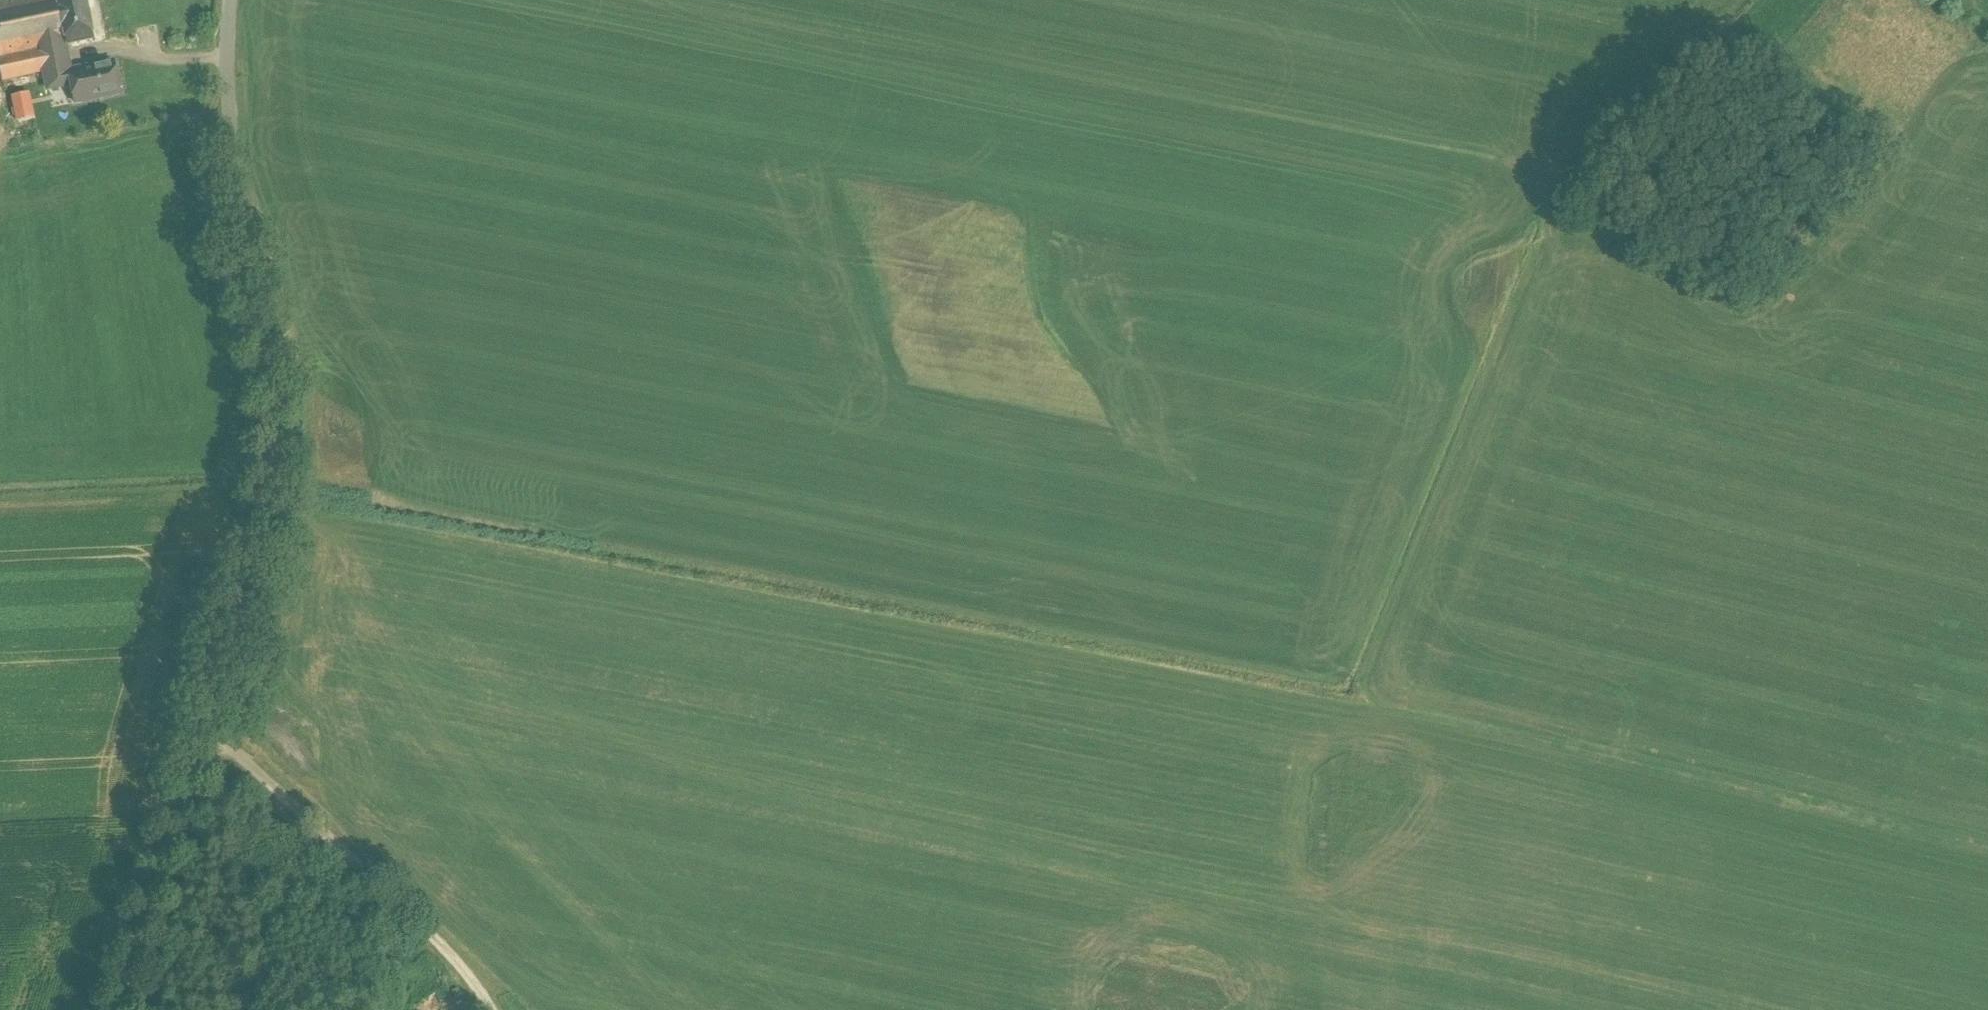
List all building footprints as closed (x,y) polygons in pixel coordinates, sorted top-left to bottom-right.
[(67,43),(93,38),(85,0),(4,0),(0,1),(0,69),(2,80),(43,72),(48,71),(43,48),(67,43)] [(72,69),(67,43),(43,48),(48,71),(43,72),(47,90),(71,86),(74,103),(121,94),(114,61),(72,69)] [(35,117),(30,93),(11,96),(16,121),(35,117)]
